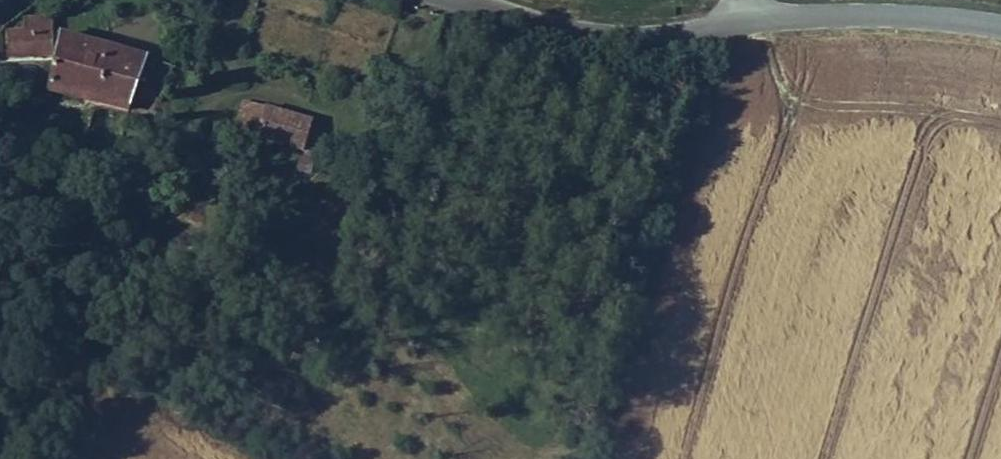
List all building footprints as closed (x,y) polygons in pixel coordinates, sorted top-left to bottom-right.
[(25,21),(25,33),(6,34),(7,57),(52,56),(51,19),(25,21)] [(146,59),(61,35),(47,91),(129,111),(146,59)] [(237,129),(256,135),(264,109),(245,103),(237,129)] [(303,151),(302,157),(314,161),(323,129),(311,126),(311,123),(264,109),(256,135),(255,138),(303,151)] [(311,173),(314,161),(302,157),(298,170),(311,173)]
